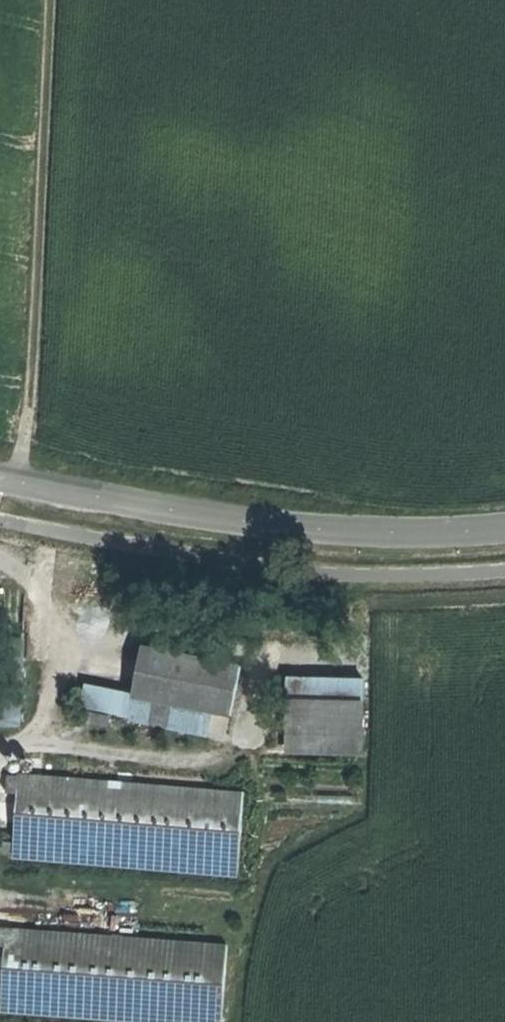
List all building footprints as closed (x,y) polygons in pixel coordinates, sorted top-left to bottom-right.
[(242,665),(143,646),(133,695),(232,715),(242,665)] [(365,680),(288,679),(286,747),(364,748),(365,680)] [(4,701),(2,723),(21,725),(24,704),(4,701)] [(238,872),(245,792),(19,773),(19,776),(8,775),(6,792),(18,793),(13,853),(238,872)] [(228,945),(7,927),(7,929),(0,928),(0,946),(6,946),(1,1008),(184,1021),(222,1021),(228,945)]
